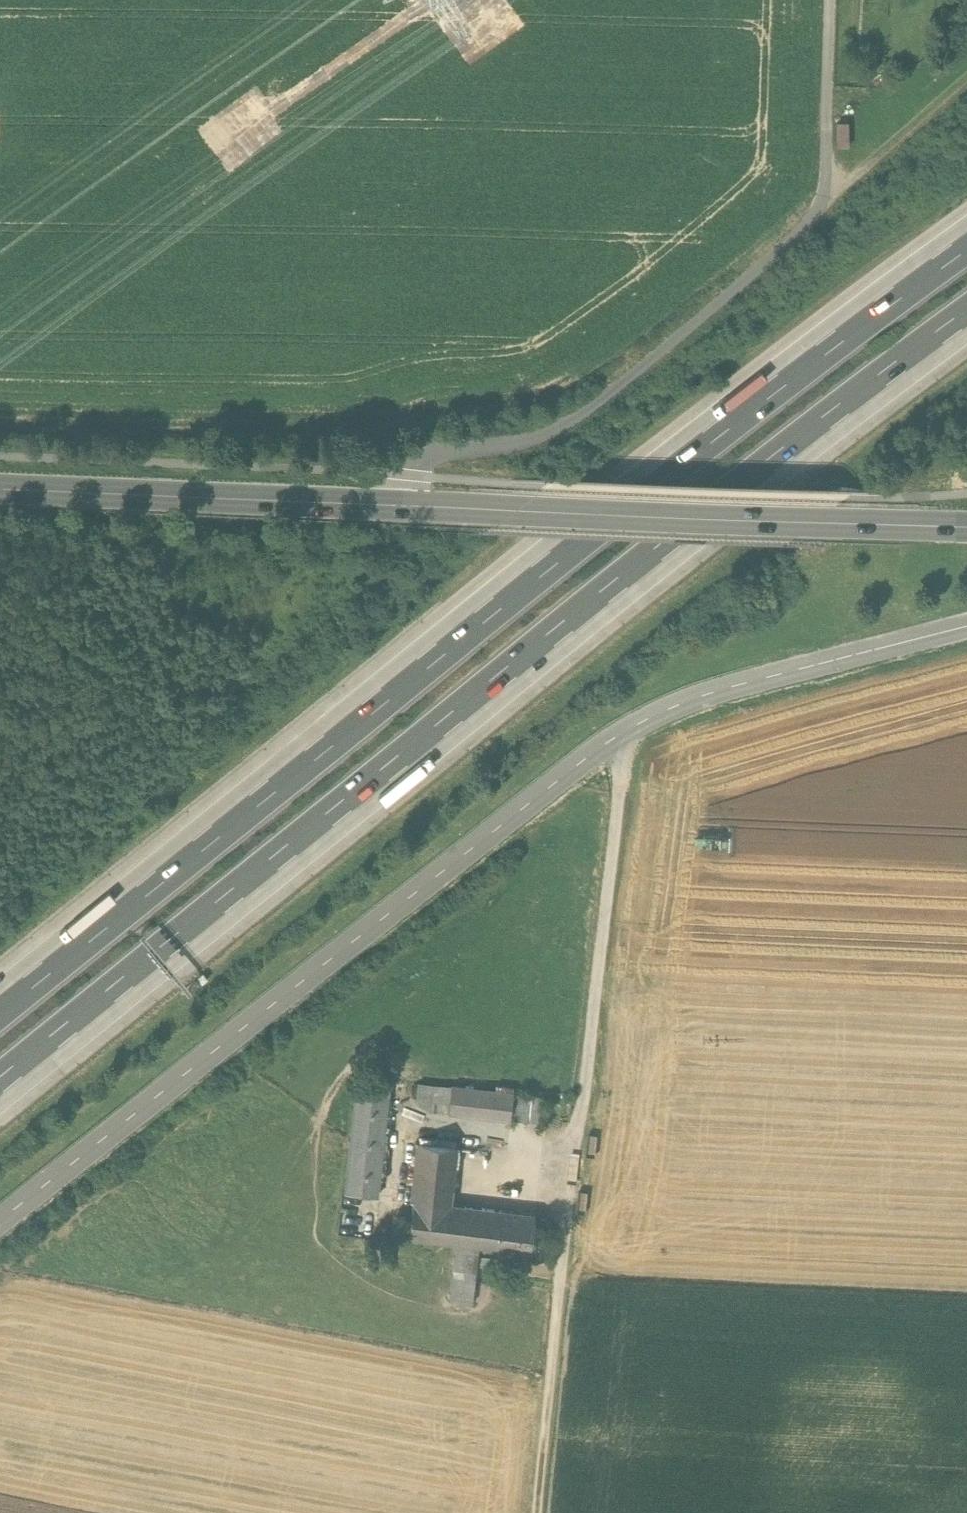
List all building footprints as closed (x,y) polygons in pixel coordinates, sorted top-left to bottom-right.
[(838,118),(839,144),(852,144),(850,117),(838,118)] [(209,982),(205,977),(198,982),(202,987),(209,982)] [(356,1081),(345,1191),(379,1195),(390,1085),(356,1081)] [(450,1112),(511,1118),(514,1094),(453,1088),(450,1112)] [(541,1122),(544,1098),(514,1094),(511,1118),(541,1122)] [(496,1247),(500,1211),(449,1205),(455,1146),(419,1142),(409,1238),(457,1243),(451,1302),(473,1305),(479,1246),(496,1247)] [(534,1215),(500,1211),(496,1247),(530,1251),(534,1215)]
